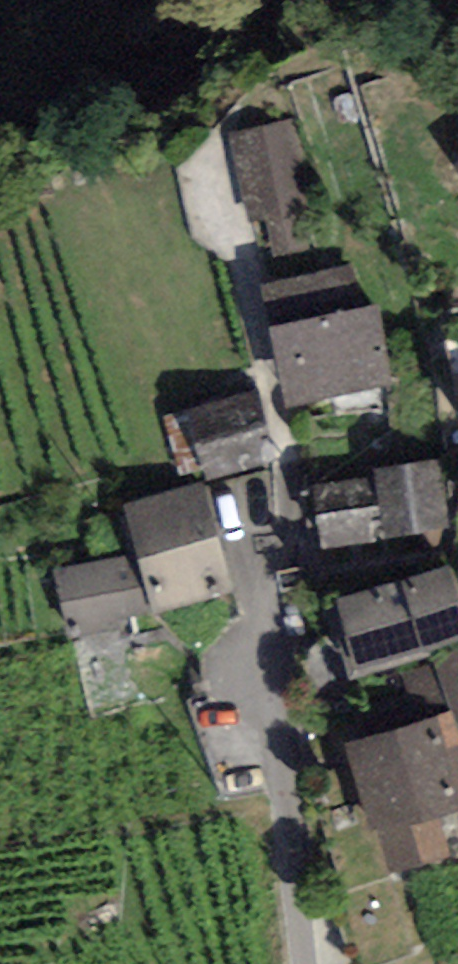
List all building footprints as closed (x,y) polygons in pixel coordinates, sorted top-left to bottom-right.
[(295,115),(225,130),(245,224),(266,220),(272,250),(321,239),(295,115)] [(379,300),(272,319),(287,402),(394,382),(379,300)] [(257,391),(189,411),(207,475),(275,455),(257,391)] [(438,455),(374,466),(376,476),(315,487),(325,545),(450,524),(438,455)] [(231,589),(200,485),(124,508),(136,548),(49,574),(67,638),(231,589)] [(330,591),(349,668),(457,641),(457,582),(453,561),(330,591)] [(351,739),(390,860),(445,842),(433,805),(457,798),(457,651),(432,659),(448,708),(351,739)]
